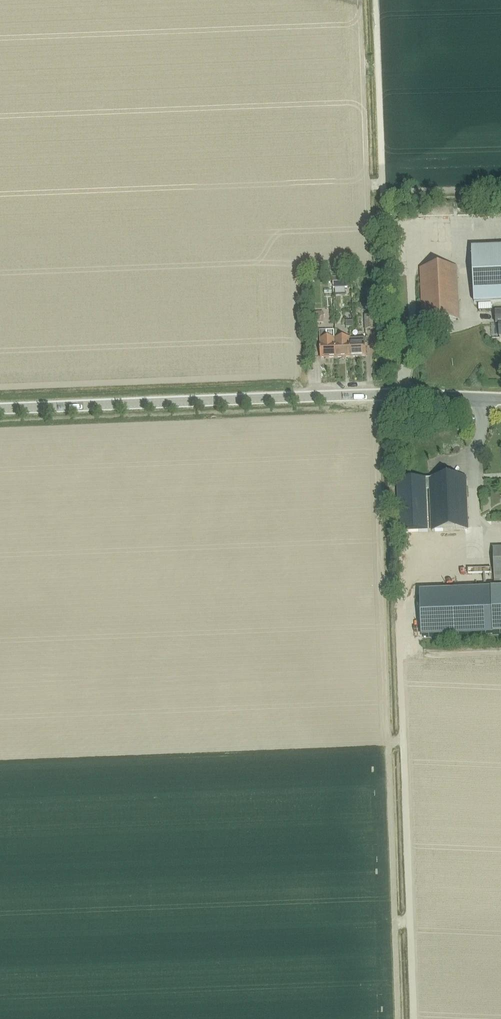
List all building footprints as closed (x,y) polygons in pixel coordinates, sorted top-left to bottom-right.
[(471,252),(474,303),(500,302),(500,250),(471,252)] [(422,321),(458,320),(456,267),(420,269),(422,321)] [(334,288),(347,288),(347,280),(334,280),(334,288)] [(372,316),(364,316),(365,330),(373,330),(372,316)] [(335,358),(334,339),(334,331),(319,331),(320,358),(335,358)] [(366,356),(365,344),(365,338),(349,339),(350,357),(366,356)] [(335,358),(350,357),(349,339),(334,339),(335,358)] [(397,480),(400,533),(428,531),(426,490),(430,490),(432,531),(468,529),(466,477),(432,478),(397,480)] [(432,574),(446,572),(444,565),(431,567),(432,574)] [(492,589),(494,635),(500,635),(500,588),(492,589)] [(492,589),(420,592),(422,638),(494,635),(492,589)]
